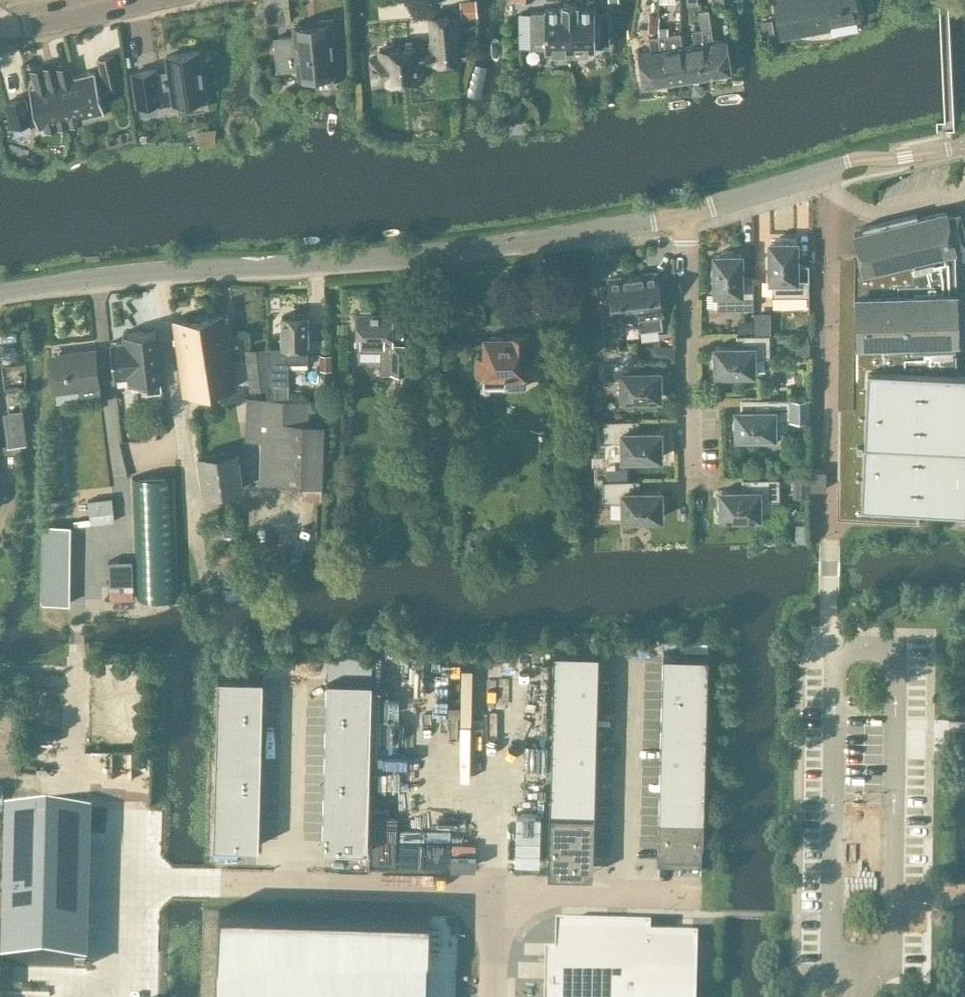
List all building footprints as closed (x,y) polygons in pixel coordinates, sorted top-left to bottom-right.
[(463,1),(464,14),(476,13),(475,0),(463,1)] [(781,36),(810,31),(809,26),(828,23),(828,24),(857,18),(854,0),(775,0),(781,36)] [(545,10),(530,11),(531,45),(531,47),(546,46),(546,51),(552,51),(552,56),(571,55),(570,1),(562,1),(563,6),(545,6),(545,10)] [(577,1),(570,1),(571,55),(590,55),(589,50),(594,50),(594,46),(610,46),(610,10),(594,10),(594,5),(577,6),(577,1)] [(707,11),(699,12),(701,26),(702,28),(710,26),(707,11)] [(423,61),(460,58),(456,12),(430,15),(433,46),(417,47),(416,44),(396,46),(396,43),(383,45),(384,47),(379,48),(380,56),(371,57),(374,78),(387,77),(387,80),(424,76),(423,61)] [(649,13),(648,31),(658,31),(658,28),(659,14),(649,13)] [(294,35),(275,37),(278,69),(283,69),(298,67),(299,76),(317,74),(318,86),(334,85),(333,73),(334,73),(330,33),(334,33),(333,21),(333,18),(318,20),(319,22),(294,25),(295,34),(295,35),(294,35)] [(762,19),(766,36),(775,34),(772,18),(762,19)] [(702,28),(708,71),(714,70),(715,74),(730,72),(729,68),(730,68),(726,38),(712,40),(710,26),(702,28)] [(658,31),(658,35),(665,78),(671,77),(672,81),(688,79),(682,45),(680,31),(668,33),(668,29),(658,28),(658,31)] [(701,72),(708,71),(702,28),(692,29),(694,43),(682,45),(688,79),(702,77),(701,72)] [(270,42),(270,33),(261,34),(262,42),(270,42)] [(658,80),(665,78),(658,35),(649,36),(651,50),(638,52),(643,81),(644,81),(644,86),(658,84),(658,80)] [(131,70),(136,106),(163,102),(161,88),(170,86),(172,101),(178,100),(180,113),(201,110),(200,98),(205,97),(199,51),(165,55),(167,69),(158,70),(158,66),(131,70)] [(98,57),(105,86),(121,83),(114,53),(98,57)] [(74,76),(73,75),(70,62),(57,65),(56,62),(30,68),(32,78),(34,85),(29,86),(39,128),(43,127),(44,130),(66,124),(60,98),(69,96),(65,78),(74,76)] [(60,98),(66,124),(82,120),(81,117),(104,112),(93,70),(73,75),(74,76),(65,78),(69,96),(60,98)] [(6,101),(12,125),(30,121),(25,97),(6,101)] [(854,233),(861,262),(850,265),(859,330),(847,332),(852,398),(843,400),(843,405),(837,515),(918,519),(919,502),(964,504),(964,371),(956,371),(956,338),(958,338),(957,289),(956,289),(955,250),(954,245),(964,243),(964,237),(959,213),(947,216),(946,211),(854,233)] [(767,257),(767,260),(769,265),(770,265),(770,279),(772,279),(772,295),(809,295),(809,262),(808,262),(808,268),(797,268),(796,241),(789,241),(789,239),(785,238),(781,238),(777,239),(777,241),(770,241),(770,253),(768,253),(767,257)] [(716,292),(716,308),(753,308),(753,275),(752,275),(752,281),(741,281),(741,253),(734,254),(734,252),(730,251),(726,251),(722,252),(722,254),(714,254),(714,265),(713,265),(712,269),(712,273),(713,277),(715,277),(715,292),(716,292)] [(642,275),(633,276),(638,316),(639,316),(640,324),(663,321),(657,272),(642,274),(642,275)] [(624,276),(609,277),(612,309),(601,310),(604,334),(616,332),(614,319),(638,316),(633,276),(624,277),(624,276)] [(357,313),(357,315),(357,343),(361,343),(361,350),(382,350),(382,371),(407,371),(407,343),(392,343),(392,313),(371,313),(369,310),(361,310),(359,313),(357,313)] [(173,319),(184,393),(234,386),(227,336),(232,335),(228,311),(173,319)] [(271,370),(272,381),(289,381),(288,362),(308,361),(308,357),(309,357),(309,315),(283,316),(283,346),(270,347),(271,370)] [(752,319),(738,319),(738,332),(753,332),(752,319)] [(161,379),(155,329),(124,333),(124,341),(110,342),(115,378),(128,377),(129,383),(145,381),(146,392),(162,390),(161,379)] [(531,348),(531,331),(505,332),(505,336),(484,336),(484,354),(478,355),(478,372),(486,372),(486,376),(507,376),(507,386),(524,386),(524,348),(531,348)] [(754,372),(754,356),(770,355),(769,333),(737,333),(737,334),(742,334),(742,345),(715,345),(715,353),(714,353),(713,357),(713,361),(714,365),(715,365),(715,372),(727,372),(727,374),(731,375),(735,375),(739,373),(739,372),(754,372)] [(809,354),(810,342),(797,341),(797,354),(809,354)] [(272,386),(272,381),(271,370),(268,346),(246,349),(250,389),(272,386)] [(605,346),(605,359),(632,359),(632,347),(637,347),(637,346),(605,346)] [(75,355),(50,358),(53,390),(82,387),(83,393),(88,392),(88,396),(100,395),(95,349),(74,351),(75,355)] [(332,353),(320,353),(321,369),(332,368),(332,353)] [(644,399),(648,398),(648,397),(660,397),(660,389),(661,389),(662,385),(662,381),(661,377),(660,377),(659,370),(632,370),(632,359),(605,359),(601,359),(601,381),(621,380),(621,397),(636,397),(636,398),(640,399),(644,399)] [(809,418),(809,397),(758,397),(758,398),(763,398),(763,409),(736,409),(736,416),(734,416),(733,421),(733,424),(734,428),(736,428),(736,436),(748,436),(748,437),(752,438),(756,438),(760,437),(760,436),(774,435),(774,420),(790,419),(809,418)] [(246,439),(262,440),(260,481),(321,483),(323,422),(308,421),(309,400),(247,398),(246,439)] [(21,410),(4,413),(8,447),(21,445),(26,444),(21,410)] [(660,456),(660,449),(662,449),(663,445),(663,441),(662,437),(660,437),(660,430),(633,430),(633,419),(638,419),(638,418),(602,419),(602,440),(622,442),(622,457),(637,457),(637,458),(641,459),(645,459),(649,458),(649,457),(660,456)] [(238,450),(198,455),(203,492),(243,487),(238,450)] [(826,468),(810,468),(810,487),(825,487),(826,468)] [(137,599),(182,597),(175,475),(132,477),(137,599)] [(742,477),(742,478),(748,478),(748,489),(721,489),(721,497),(719,497),(718,501),(718,504),(719,509),(721,509),(721,516),(732,516),(732,518),(737,519),(740,519),(744,517),(744,516),(759,516),(759,514),(772,513),(772,499),(779,499),(779,477),(742,477)] [(662,509),(663,505),(663,501),(662,497),(661,497),(661,490),(633,490),(633,479),(639,479),(639,478),(602,479),(602,500),(622,502),(623,517),(637,517),(637,518),(641,520),(645,519),(649,518),(649,517),(661,517),(661,509),(662,509)] [(807,478),(793,478),(793,497),(808,497),(807,478)] [(112,508),(89,511),(90,523),(114,520),(112,508)] [(239,513),(209,513),(210,544),(217,544),(219,575),(221,595),(251,591),(246,541),(239,541),(239,513)] [(808,540),(808,523),(796,523),(796,540),(808,540)] [(70,536),(70,525),(44,525),(44,536),(70,536)] [(550,853),(550,873),(593,874),(593,854),(599,653),(556,652),(550,853)] [(658,856),(657,876),(702,876),(703,857),(708,653),(663,652),(658,856)] [(262,676),(218,675),(214,844),(258,845),(262,676)] [(372,678),(327,677),(323,847),(367,848),(372,678)] [(530,790),(529,828),(541,829),(541,790),(530,790)] [(7,815),(3,966),(87,969),(91,817),(7,815)] [(430,916),(220,910),(216,996),(428,996),(430,916)] [(546,956),(545,996),(696,996),(698,941),(651,940),(651,930),(556,928),(555,957),(546,956)]
